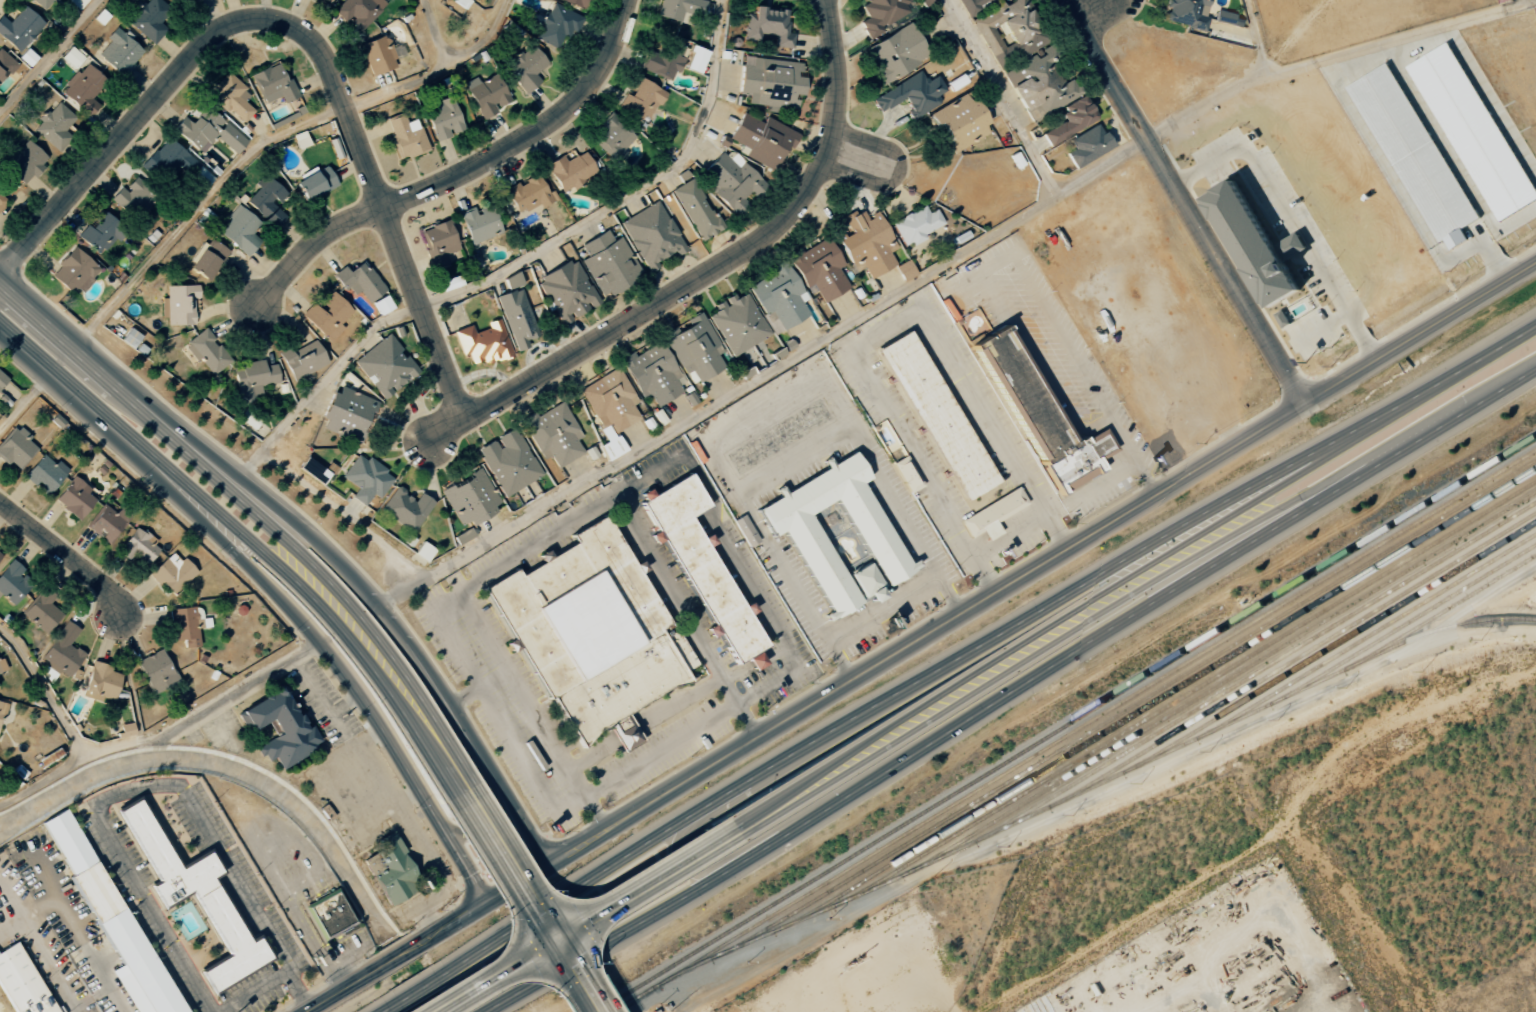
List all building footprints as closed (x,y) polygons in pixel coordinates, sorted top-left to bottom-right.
[(42,10),(51,1),(54,4),(58,0),(32,0),(42,10)] [(77,9),(86,0),(68,0),(77,9)] [(170,9),(161,0),(147,0),(127,21),(153,45),(167,30),(158,22),(170,9)] [(382,0),(344,0),(334,11),(344,21),(347,19),(360,31),(386,3),(382,0)] [(464,9),(470,0),(452,0),(464,9)] [(582,8),(585,0),(560,0),(582,8)] [(657,16),(685,23),(684,26),(688,27),(691,13),(703,16),(707,0),(661,0),(657,16)] [(913,13),(907,0),(865,0),(860,2),(867,18),(860,21),(866,35),(913,13)] [(963,18),(983,11),(985,19),(973,23),(976,31),(980,29),(983,36),(987,35),(985,29),(994,25),(999,36),(1010,32),(1019,56),(1045,47),(1027,0),(957,0),(963,18)] [(1203,32),(1214,0),(1168,0),(1162,18),(1203,32)] [(536,40),(560,49),(567,29),(576,32),(582,16),(550,4),(536,40)] [(0,15),(0,36),(17,52),(44,24),(24,6),(9,22),(0,15)] [(788,48),(789,9),(754,8),(754,13),(745,13),(745,38),(770,39),(769,47),(788,48)] [(929,58),(911,23),(862,49),(881,84),(929,58)] [(96,57),(124,76),(144,48),(113,27),(106,38),(108,40),(96,57)] [(371,76),(395,67),(393,59),(404,55),(401,44),(391,48),(386,34),(359,43),(371,76)] [(1497,223),(1535,202),(1535,193),(1453,41),(1410,65),(1497,223)] [(675,80),(684,48),(669,43),(666,53),(648,47),(641,70),(675,80)] [(548,63),(532,44),(504,67),(526,94),(541,81),(534,74),(548,63)] [(74,69),(84,57),(70,45),(60,57),(74,69)] [(701,73),(707,49),(691,45),(685,69),(701,73)] [(1025,111),(1037,104),(1043,115),(1081,94),(1073,79),(1067,83),(1047,46),(1041,49),(1044,54),(1018,68),(1024,78),(1011,85),(1025,111)] [(0,48),(0,83),(17,64),(0,48)] [(802,63),(744,56),(739,94),(749,95),(748,104),(796,109),(798,95),(802,95),(804,75),(800,74),(802,63)] [(283,103),(298,96),(290,78),(286,80),(278,62),(250,75),(264,104),(280,96),(283,103)] [(1349,86),(1436,243),(1479,220),(1391,62),(1349,86)] [(91,98),(107,81),(86,63),(60,90),(87,115),(98,105),(91,98)] [(878,112),(903,99),(912,117),(939,104),(935,95),(948,88),(941,73),(925,81),(920,71),(870,96),(878,112)] [(241,124),(254,111),(244,101),(250,94),(229,73),(209,93),(241,124)] [(511,102),(496,74),(478,83),(475,76),(463,82),(481,117),(511,102)] [(649,122),(664,90),(639,78),(631,96),(624,93),(618,107),(649,122)] [(988,134),(984,124),(987,123),(971,91),(929,111),(949,153),(988,134)] [(1049,146),(1096,120),(1083,96),(1061,108),(1067,119),(1042,132),(1049,146)] [(434,139),(474,126),(465,100),(454,103),(453,98),(423,107),(434,139)] [(57,151),(71,136),(65,130),(76,118),(56,101),(38,121),(40,122),(33,130),(57,151)] [(236,154),(248,139),(207,106),(192,123),(183,116),(173,129),(202,153),(215,137),(236,154)] [(798,133),(746,107),(730,139),(742,145),(738,152),(774,170),(780,158),(784,161),(798,133)] [(429,149),(417,118),(406,122),(403,113),(386,119),(400,160),(429,149)] [(624,148),(635,137),(609,113),(599,124),(603,127),(592,139),(617,163),(628,151),(624,148)] [(1113,148),(1099,123),(1069,139),(1074,149),(1067,153),(1075,168),(1113,148)] [(297,149),(310,144),(304,129),(292,134),(297,149)] [(140,164),(157,182),(166,174),(173,182),(195,162),(171,136),(140,164)] [(48,159),(27,140),(1,169),(20,186),(30,175),(32,177),(48,159)] [(561,193),(597,174),(585,151),(565,161),(562,155),(546,163),(561,193)] [(295,179),(303,198),(335,184),(327,166),(295,179)] [(287,182),(275,171),(269,177),(282,188),(287,182)] [(557,200),(552,190),(546,192),(539,175),(505,189),(516,214),(538,204),(540,207),(557,200)] [(246,200),(275,229),(287,217),(273,204),(285,193),(269,177),(246,200)] [(1304,290),(1271,309),(1206,200),(1240,177),(1279,244),(1291,261),(1292,260),(1298,272),(1297,273),(1304,290)] [(154,203),(140,178),(111,194),(125,219),(154,203)] [(722,229),(693,178),(671,190),(700,241),(722,229)] [(621,221),(645,269),(675,254),(676,255),(686,251),(660,201),(621,221)] [(491,204),(476,210),(475,207),(459,213),(470,244),(502,232),(491,204)] [(217,231),(247,256),(260,240),(252,233),(261,223),(239,205),(217,231)] [(904,247),(925,238),(923,233),(943,224),(936,209),(928,213),(925,206),(892,221),(904,247)] [(89,226),(87,223),(76,234),(99,256),(123,230),(103,211),(89,226)] [(896,265),(889,252),(897,248),(879,211),(867,217),(863,211),(845,220),(852,234),(839,240),(851,264),(860,259),(870,278),(896,265)] [(432,269),(458,261),(455,252),(459,251),(449,219),(420,228),(432,269)] [(582,260),(604,298),(643,276),(621,237),(614,241),(608,230),(582,245),(588,256),(582,260)] [(1291,237),(1295,246),(1305,242),(1301,232),(1291,237)] [(805,288),(813,284),(823,302),(849,288),(839,268),(844,265),(829,237),(790,258),(805,288)] [(227,248),(208,238),(191,270),(210,280),(227,248)] [(69,292),(75,284),(82,290),(100,269),(74,247),(50,274),(69,292)] [(576,259),(537,279),(561,325),(600,304),(576,259)] [(895,266),(904,282),(917,274),(908,259),(895,266)] [(359,291),(369,303),(386,289),(363,260),(349,272),(344,266),(333,274),(351,297),(359,291)] [(807,299),(788,265),(750,286),(765,314),(770,311),(781,331),(809,315),(802,302),(807,299)] [(523,284),(518,272),(504,277),(509,289),(523,284)] [(440,280),(442,289),(461,286),(459,276),(440,280)] [(166,286),(167,298),(162,298),(162,318),(167,317),(167,325),(194,324),(193,298),(198,298),(198,285),(166,286)] [(497,296),(515,351),(525,348),(522,341),(538,336),(521,288),(497,296)] [(729,355),(770,338),(750,292),(737,298),(735,294),(725,298),(725,300),(715,304),(718,311),(711,314),(729,355)] [(343,328),(340,324),(352,311),(334,293),(319,308),(313,302),(301,315),(329,342),(343,328)] [(379,315),(393,308),(385,294),(372,302),(379,315)] [(1293,323),(1285,310),(1277,315),(1284,328),(1293,323)] [(666,339),(692,385),(725,367),(718,354),(723,351),(700,311),(687,319),(690,325),(666,339)] [(453,331),(462,356),(468,354),(471,363),(481,360),(483,366),(512,355),(499,319),(487,323),(489,328),(474,333),(471,325),(453,331)] [(970,345),(1059,494),(1103,469),(1098,459),(1116,449),(1104,428),(1088,437),(1085,433),(1074,438),(1002,325),(970,345)] [(141,336),(129,328),(121,340),(133,349),(141,336)] [(231,360),(205,328),(185,344),(211,376),(231,360)] [(873,351),(963,499),(997,478),(906,330),(873,351)] [(353,361),(383,399),(419,371),(389,333),(353,361)] [(280,355),(292,380),(327,364),(315,338),(280,355)] [(642,399),(650,394),(656,407),(683,392),(680,386),(685,383),(663,340),(634,355),(633,353),(621,358),(642,399)] [(279,382),(276,364),(264,365),(263,360),(233,365),(238,401),(262,398),(260,385),(279,382)] [(607,461),(625,451),(615,432),(640,419),(633,405),(638,402),(619,367),(579,389),(607,441),(599,445),(607,461)] [(0,370),(0,387),(8,378),(0,370)] [(322,427),(360,442),(376,400),(341,386),(338,394),(332,391),(321,418),(325,419),(322,427)] [(543,460),(551,455),(557,468),(584,453),(576,440),(582,437),(563,402),(523,424),(543,460)] [(37,448),(28,440),(30,437),(15,425),(0,442),(0,456),(17,471),(37,448)] [(503,497),(542,476),(515,427),(495,438),(496,439),(477,449),(503,497)] [(758,508),(773,535),(782,530),(830,610),(823,614),(827,620),(860,601),(809,514),(835,498),(887,584),(913,568),(919,564),(916,559),(909,563),(862,482),(870,476),(855,450),(833,463),(827,456),(822,458),(826,466),(785,491),(781,485),(775,488),(779,496),(758,508)] [(68,468),(58,462),(56,464),(41,454),(24,478),(35,485),(36,484),(50,494),(68,468)] [(379,499),(394,476),(367,458),(366,461),(357,454),(341,477),(358,488),(351,497),(364,506),(372,494),(379,499)] [(911,491),(923,484),(906,455),(893,462),(911,491)] [(298,468),(322,485),(330,473),(306,457),(298,468)] [(459,526),(469,521),(471,525),(494,514),(491,507),(499,503),(482,468),(441,488),(459,526)] [(689,471),(653,493),(649,486),(637,492),(641,499),(637,501),(655,531),(650,534),(654,542),(663,537),(714,624),(707,628),(711,635),(718,631),(736,662),(746,657),(752,668),(762,662),(755,650),(766,644),(749,614),(755,610),(750,600),(743,604),(691,516),(709,505),(689,471)] [(97,494),(70,478),(55,503),(81,519),(97,494)] [(379,510),(412,533),(434,502),(421,493),(416,500),(396,486),(379,510)] [(959,520),(969,538),(982,530),(986,539),(1001,530),(996,521),(1027,502),(1018,486),(959,520)] [(132,512),(123,505),(117,514),(104,505),(87,527),(99,536),(110,544),(132,512)] [(483,589),(513,639),(507,643),(512,652),(519,648),(550,700),(553,698),(584,747),(589,739),(596,732),(608,724),(623,751),(642,740),(627,713),(671,685),(690,680),(692,683),(707,673),(700,661),(698,662),(674,623),(670,624),(603,515),(571,533),(575,541),(552,556),(547,548),(538,554),(542,561),(521,575),(515,568),(483,589)] [(148,564),(159,549),(152,544),(155,539),(135,526),(117,552),(129,560),(133,554),(148,564)] [(411,558),(423,566),(435,549),(422,541),(411,558)] [(183,557),(180,560),(172,552),(150,572),(171,596),(197,572),(183,557)] [(31,585),(20,575),(24,570),(12,559),(0,572),(0,595),(0,594),(13,605),(31,585)] [(849,574),(863,597),(867,594),(871,600),(881,594),(878,588),(883,585),(868,562),(849,574)] [(50,603),(56,596),(44,586),(21,612),(44,634),(62,614),(50,603)] [(199,647),(198,628),(203,628),(201,606),(171,609),(174,641),(183,640),(184,648),(199,647)] [(40,658),(48,662),(43,670),(54,677),(59,671),(69,678),(85,654),(69,644),(79,629),(66,620),(40,658)] [(177,683),(163,650),(137,660),(150,694),(177,683)] [(121,674),(110,671),(112,666),(91,661),(82,696),(101,701),(102,697),(114,701),(121,674)] [(282,769),(317,747),(315,743),(321,740),(312,725),(307,728),(302,721),(307,718),(303,713),(298,714),(285,695),(285,689),(283,686),(278,683),(274,685),(272,688),(272,691),(262,696),(263,698),(236,713),(247,732),(266,720),(275,734),(255,747),(259,755),(263,753),(268,760),(275,756),(282,769)] [(120,724),(121,736),(135,735),(133,722),(120,724)] [(199,971),(213,994),(273,958),(258,934),(251,938),(214,876),(222,871),(207,847),(180,863),(138,794),(113,809),(155,879),(147,884),(163,910),(191,892),(228,953),(199,971)] [(80,840),(75,827),(58,834),(60,840),(57,842),(64,859),(67,858),(64,851),(67,850),(66,846),(80,840)] [(389,905),(416,891),(411,881),(416,878),(397,844),(378,854),(386,869),(373,877),(389,905)] [(113,969),(135,1011),(181,1011),(102,858),(72,874),(119,966),(113,969)] [(322,938),(352,924),(337,891),(306,905),(322,938)] [(18,941),(0,950),(0,983),(16,1011),(56,1011),(18,941)]
